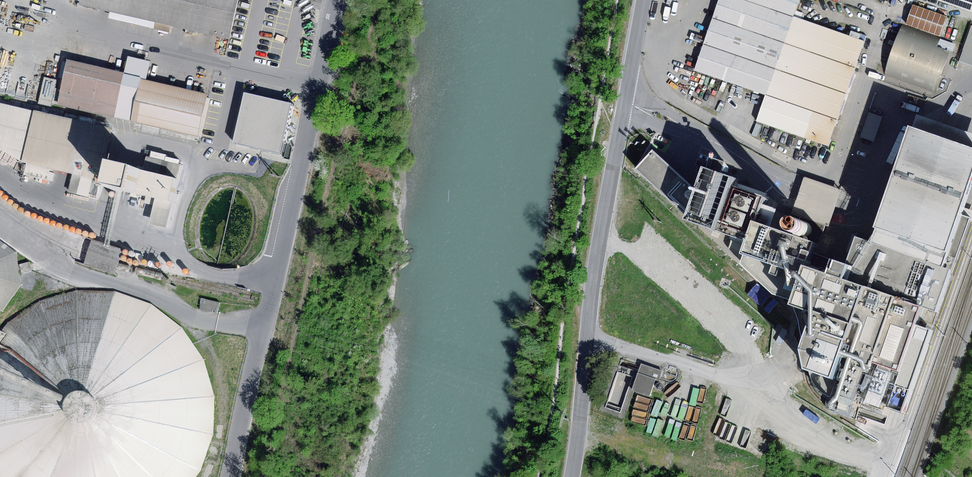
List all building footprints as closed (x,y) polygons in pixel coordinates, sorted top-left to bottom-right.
[(82,6),(232,40),(242,0),(83,0),(82,6)] [(695,72),(767,97),(795,17),(800,0),(720,0),(695,72)] [(971,12),(971,0),(933,0),(971,12)] [(948,15),(913,4),(906,24),(941,36),(948,15)] [(864,40),(795,17),(767,97),(759,121),(828,145),(864,40)] [(941,37),(903,24),(885,76),(936,93),(949,54),(946,52),(944,48),(938,46),(941,37)] [(971,26),(959,62),(971,67),(971,26)] [(129,57),(125,74),(114,119),(199,139),(209,95),(146,81),(150,62),(129,57)] [(125,74),(67,60),(57,106),(114,119),(125,74)] [(56,79),(44,77),(39,103),(50,106),(56,79)] [(298,102),(245,91),(233,147),(286,158),(298,102)] [(35,112),(0,104),(0,150),(23,163),(35,112)] [(110,129),(35,112),(23,163),(26,164),(23,176),(48,181),(50,170),(70,175),(66,193),(88,198),(92,177),(99,178),(99,176),(101,169),(110,129)] [(869,112),(861,137),(874,141),(882,117),(869,112)] [(910,127),(971,148),(971,134),(915,114),(910,127)] [(910,127),(870,241),(951,271),(971,218),(958,213),(971,173),(971,148),(910,127)] [(695,189),(653,150),(635,170),(694,225),(704,194),(695,189)] [(153,225),(168,228),(184,165),(149,157),(146,171),(110,162),(108,171),(101,169),(99,176),(106,178),(104,185),(160,198),(153,225)] [(727,163),(716,159),(704,194),(694,225),(748,242),(755,223),(761,204),(763,197),(741,190),(743,182),(722,175),(727,163)] [(841,190),(804,177),(798,197),(835,209),(841,190)] [(776,209),(761,204),(755,223),(771,227),(776,209)] [(818,245),(824,225),(800,216),(798,221),(796,222),(795,225),(794,228),(795,231),(796,233),(798,235),(801,236),(804,236),(806,235),(808,234),(810,231),(811,232),(808,241),(818,245)] [(755,223),(748,242),(741,265),(774,294),(797,302),(814,253),(818,245),(808,241),(755,223)] [(17,253),(0,240),(0,311),(3,311),(22,283),(20,274),(19,264),(17,253)] [(125,251),(94,240),(86,265),(117,276),(125,251)] [(951,271),(860,240),(851,266),(833,320),(849,326),(844,338),(875,349),(857,403),(901,418),(951,271)] [(833,320),(851,266),(814,253),(797,302),(795,307),(815,314),(833,320)] [(29,262),(19,264),(20,274),(31,272),(29,262)] [(40,302),(9,322),(0,333),(0,476),(197,476),(202,471),(213,433),(215,395),(203,359),(181,327),(151,304),(115,291),(76,291),(40,302)] [(221,303),(203,299),(200,310),(218,314),(221,303)] [(857,403),(875,349),(844,338),(849,326),(833,320),(815,314),(803,346),(807,369),(810,370),(811,376),(819,390),(856,403),(857,403)] [(662,371),(641,364),(632,391),(650,397),(656,379),(659,380),(662,371)]
